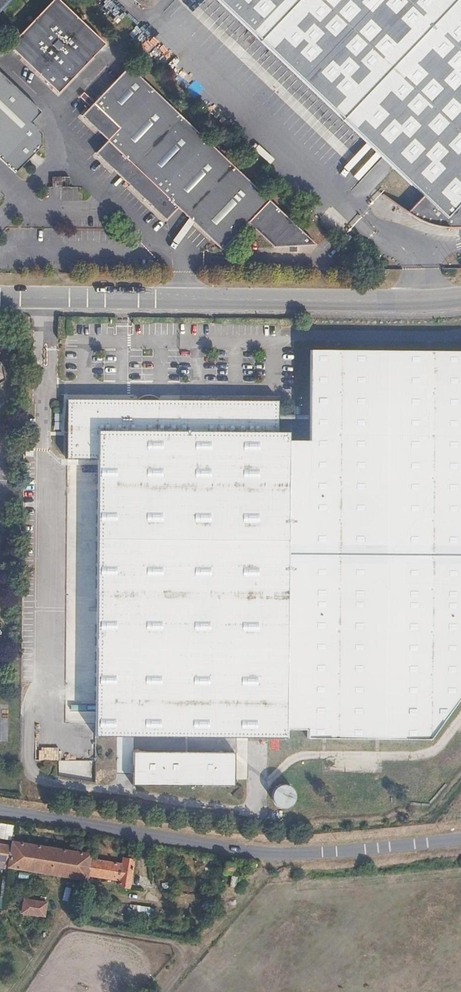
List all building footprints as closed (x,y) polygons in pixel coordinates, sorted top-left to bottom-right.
[(12,0),(0,0),(0,13),(12,0)] [(59,0),(53,0),(9,47),(52,88),(64,88),(105,44),(59,0)] [(425,196),(409,213),(414,219),(422,224),(428,228),(439,231),(448,232),(454,232),(460,231),(460,0),(219,0),(425,196)] [(314,243),(129,67),(94,103),(90,108),(82,116),(107,141),(96,154),(166,221),(178,208),(222,251),(249,223),(275,248),(309,248),(314,243)] [(15,173),(41,146),(40,132),(29,122),(40,111),(0,73),(0,159),(15,173)] [(90,108),(94,103),(84,93),(80,97),(90,108)] [(308,350),(308,440),(305,725),(305,735),(392,737),(460,656),(460,352),(308,350)] [(285,725),(288,440),(288,432),(277,432),(277,400),(65,398),(65,458),(82,458),(82,471),(97,472),(94,735),(285,737),(285,725)] [(305,725),(308,440),(288,440),(285,725),(305,725)] [(392,737),(428,739),(460,694),(460,656),(392,737)] [(234,752),(132,750),(131,784),(233,785),(234,752)] [(93,760),(56,759),(56,775),(93,782),(93,760)] [(270,807),(291,807),(291,786),(270,786),(270,807)] [(90,859),(91,855),(12,843),(12,847),(9,862),(8,867),(87,879),(87,875),(90,859)] [(12,847),(0,845),(0,861),(9,862),(12,847)] [(123,865),(90,859),(87,875),(120,880),(119,886),(129,887),(134,860),(124,859),(123,865)] [(224,886),(236,887),(237,876),(226,874),(224,886)] [(24,900),(22,912),(44,916),(47,903),(24,900)] [(133,904),(131,915),(152,919),(154,909),(133,904)]
